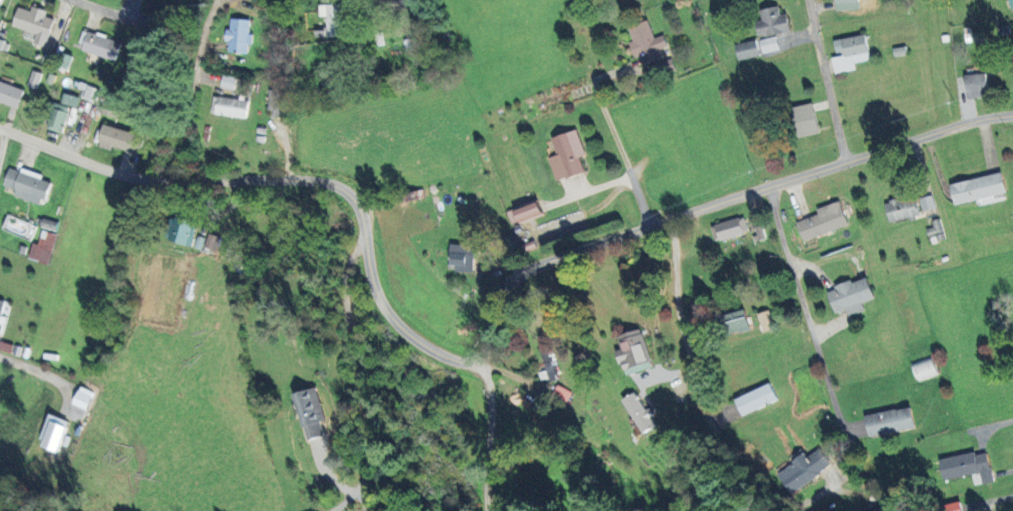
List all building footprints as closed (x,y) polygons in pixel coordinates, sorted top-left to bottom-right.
[(405,5),(404,0),(380,0),(384,12),(405,5)] [(859,10),(858,0),(835,0),(836,10),(859,10)] [(327,37),(344,36),(343,4),(319,5),(319,16),(326,16),(327,37)] [(47,11),(31,7),(30,11),(17,7),(12,26),(35,33),(32,43),(45,47),(53,19),(45,17),(47,11)] [(757,36),(789,32),(787,14),(780,15),(779,7),(760,9),(762,21),(755,22),(757,36)] [(249,20),(231,19),(230,29),(227,29),(226,52),(247,53),(247,45),(251,45),(252,35),(248,35),(249,20)] [(643,65),(662,59),(658,49),(667,46),(663,35),(654,38),(647,20),(628,27),(633,41),(629,42),(634,58),(640,56),(643,65)] [(115,60),(119,40),(83,32),(78,52),(115,60)] [(834,40),(836,55),(831,56),(834,73),(855,70),(854,63),(870,60),(866,35),(834,40)] [(762,53),(779,49),(775,36),(759,40),(762,53)] [(739,61),(759,56),(755,40),(735,45),(739,61)] [(42,73),(32,70),(26,86),(36,89),(42,73)] [(967,98),(989,95),(986,73),(964,76),(967,98)] [(236,78),(223,75),(221,87),(234,89),(236,78)] [(23,88),(0,82),(0,102),(18,107),(23,88)] [(78,108),(80,98),(63,93),(61,104),(78,108)] [(248,100),(213,97),(211,115),(246,118),(248,100)] [(46,129),(61,134),(70,108),(55,102),(46,129)] [(819,132),(813,103),(795,107),(802,137),(819,132)] [(103,126),(97,147),(111,151),(112,147),(139,154),(144,137),(103,126)] [(584,172),(579,157),(585,155),(577,129),(552,137),(557,155),(549,158),(557,181),(584,172)] [(3,186),(15,189),(13,197),(43,205),(49,182),(41,180),(42,175),(8,167),(3,186)] [(995,201),(993,196),(1007,192),(1002,172),(950,184),(955,205),(977,200),(978,205),(995,201)] [(919,198),(922,210),(935,207),(932,195),(919,198)] [(889,222),(919,216),(915,196),(885,202),(889,222)] [(542,214),(536,199),(506,210),(511,226),(542,214)] [(848,225),(840,201),(816,209),(818,214),(796,221),(803,240),(848,225)] [(191,247),(197,224),(171,217),(165,240),(191,247)] [(713,239),(747,233),(745,218),(711,223),(713,239)] [(47,264),(56,235),(42,231),(38,245),(32,243),(28,258),(47,264)] [(200,249),(201,246),(214,251),(219,237),(207,233),(205,239),(197,236),(193,247),(200,249)] [(474,245),(450,245),(449,271),(473,271),(474,245)] [(827,290),(835,313),(846,309),(848,316),(864,311),(862,303),(874,298),(867,277),(827,290)] [(724,314),(729,334),(749,329),(744,309),(724,314)] [(774,328),(769,310),(757,314),(762,331),(774,328)] [(618,335),(621,350),(618,350),(624,375),(652,368),(642,329),(618,335)] [(917,380),(937,375),(932,357),(912,363),(917,380)] [(777,400),(770,383),(734,399),(742,415),(777,400)] [(325,420),(318,388),(295,393),(306,440),(325,436),(321,421),(325,420)] [(656,426),(650,416),(651,416),(636,391),(623,399),(643,433),(656,426)] [(865,414),(868,435),(914,429),(911,407),(865,414)] [(56,453),(68,421),(50,415),(38,446),(56,453)] [(791,493),(831,464),(819,448),(807,457),(804,453),(777,474),(791,493)] [(944,479),(980,473),(982,484),(993,482),(988,451),(940,459),(944,479)] [(959,501),(943,505),(945,510),(962,510),(959,501)] [(886,502),(855,510),(889,510),(886,502)]
